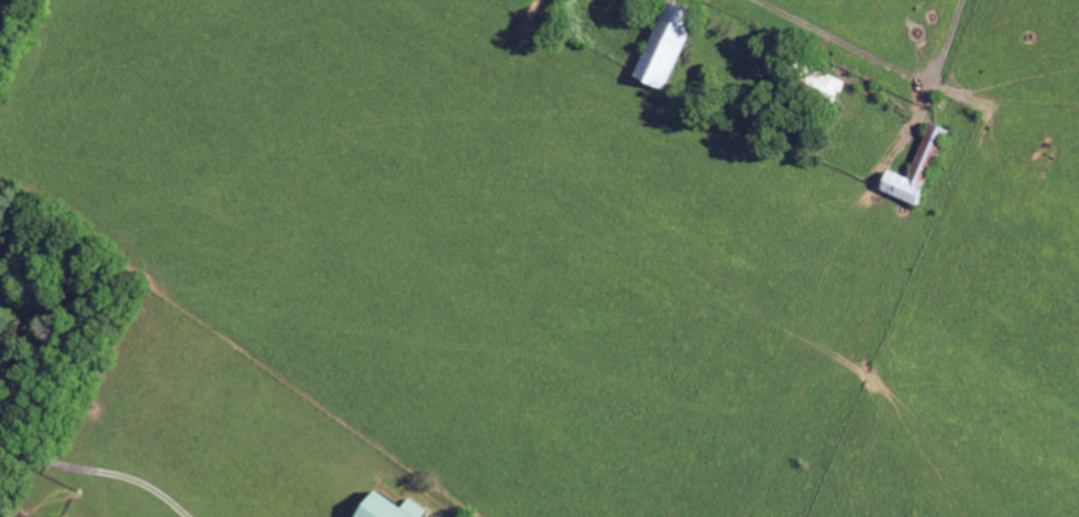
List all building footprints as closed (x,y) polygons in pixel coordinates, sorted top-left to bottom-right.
[(661,90),(689,28),(682,25),(687,12),(664,2),(631,76),(661,90)] [(906,178),(885,170),(877,190),(916,205),(945,130),(927,123),(906,178)] [(366,489),(349,516),(418,516),(423,509),(404,497),(398,508),(366,489)]
